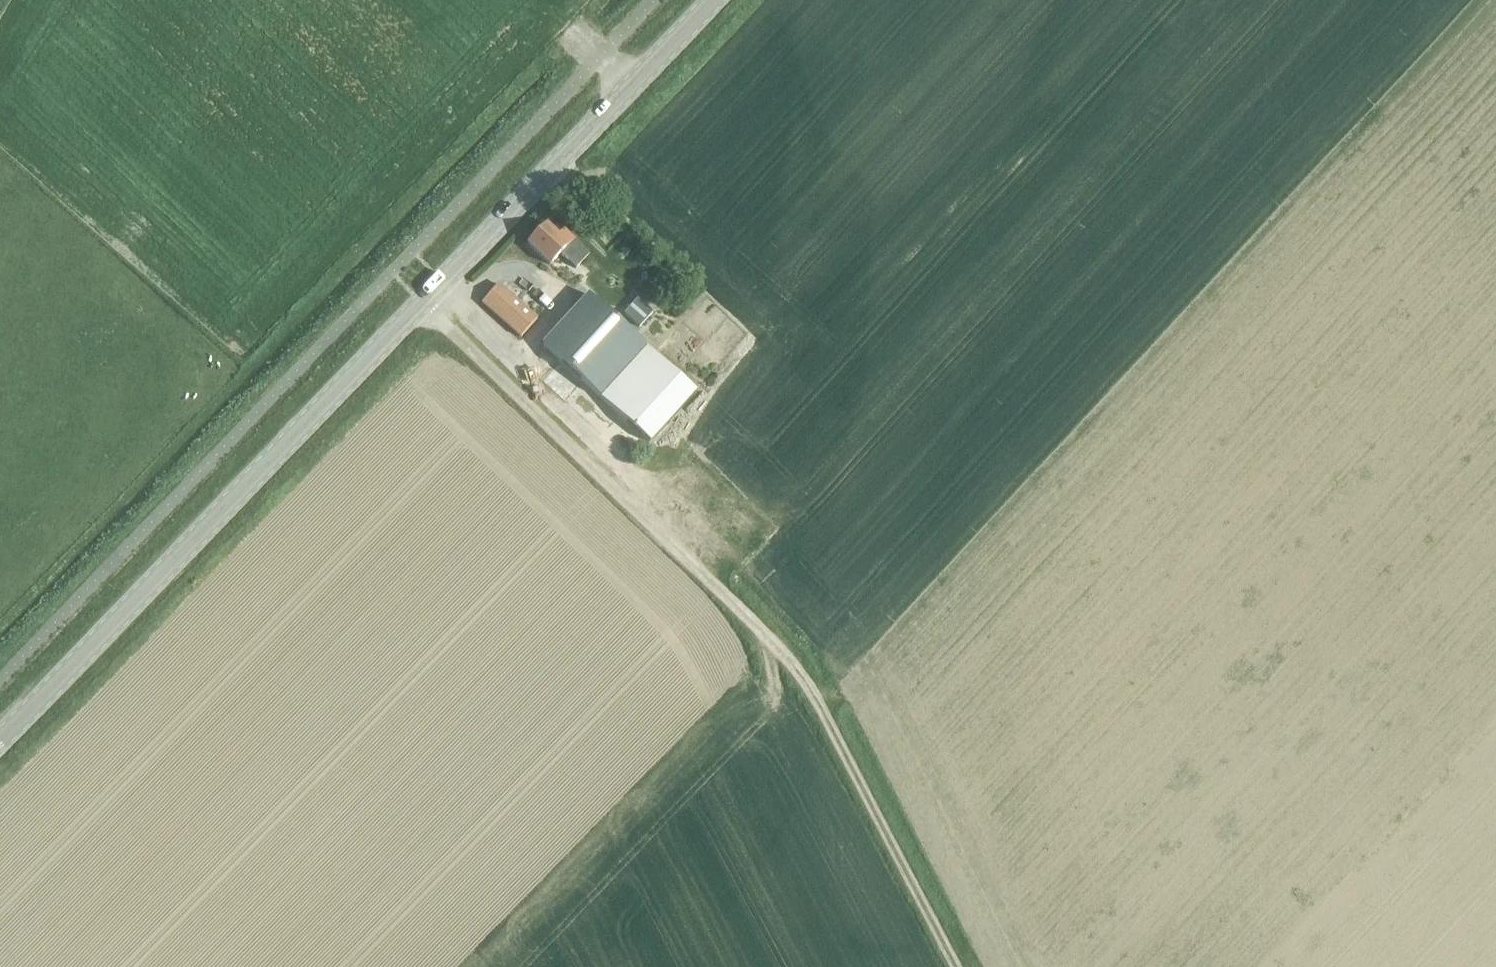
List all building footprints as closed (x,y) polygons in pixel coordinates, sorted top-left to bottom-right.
[(546,224),(528,244),(550,266),(560,256),(575,271),(589,257),(564,232),(559,237),(546,224)] [(481,303),(520,338),(536,319),(497,285),(481,303)] [(587,295),(542,345),(601,399),(647,349),(587,295)] [(637,300),(624,314),(638,328),(652,313),(637,300)] [(647,349),(601,399),(649,443),(695,393),(647,349)]
